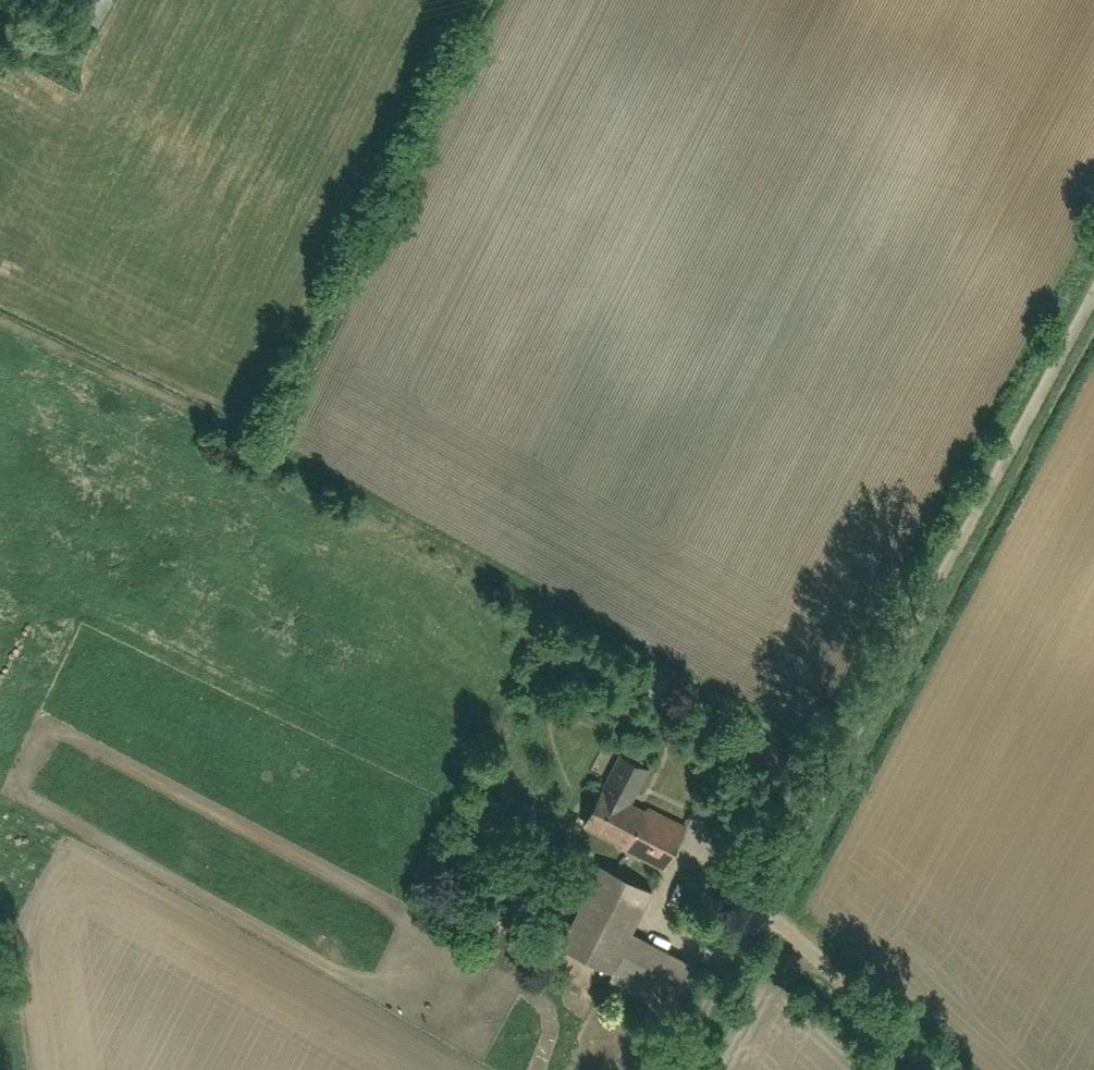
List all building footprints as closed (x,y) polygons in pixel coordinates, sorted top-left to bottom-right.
[(650,765),(620,750),(584,822),(623,841),(619,848),(665,871),(689,823),(649,803),(648,805),(633,798),(650,765)] [(654,883),(602,857),(560,940),(612,967),(632,928),(654,883)] [(700,962),(632,928),(612,967),(602,987),(669,1022),(700,962)]
